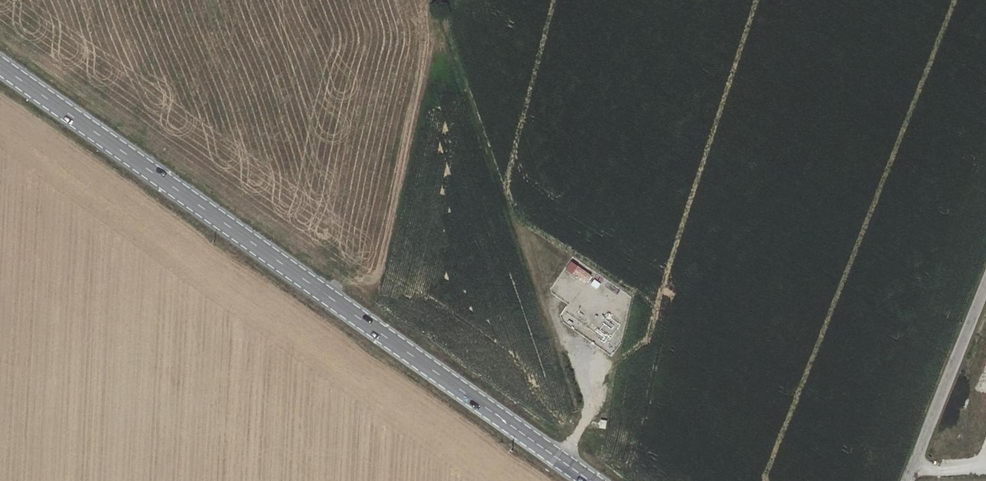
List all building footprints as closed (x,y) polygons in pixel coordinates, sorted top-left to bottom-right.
[(586,284),(591,276),(568,261),(563,270),(586,284)]
